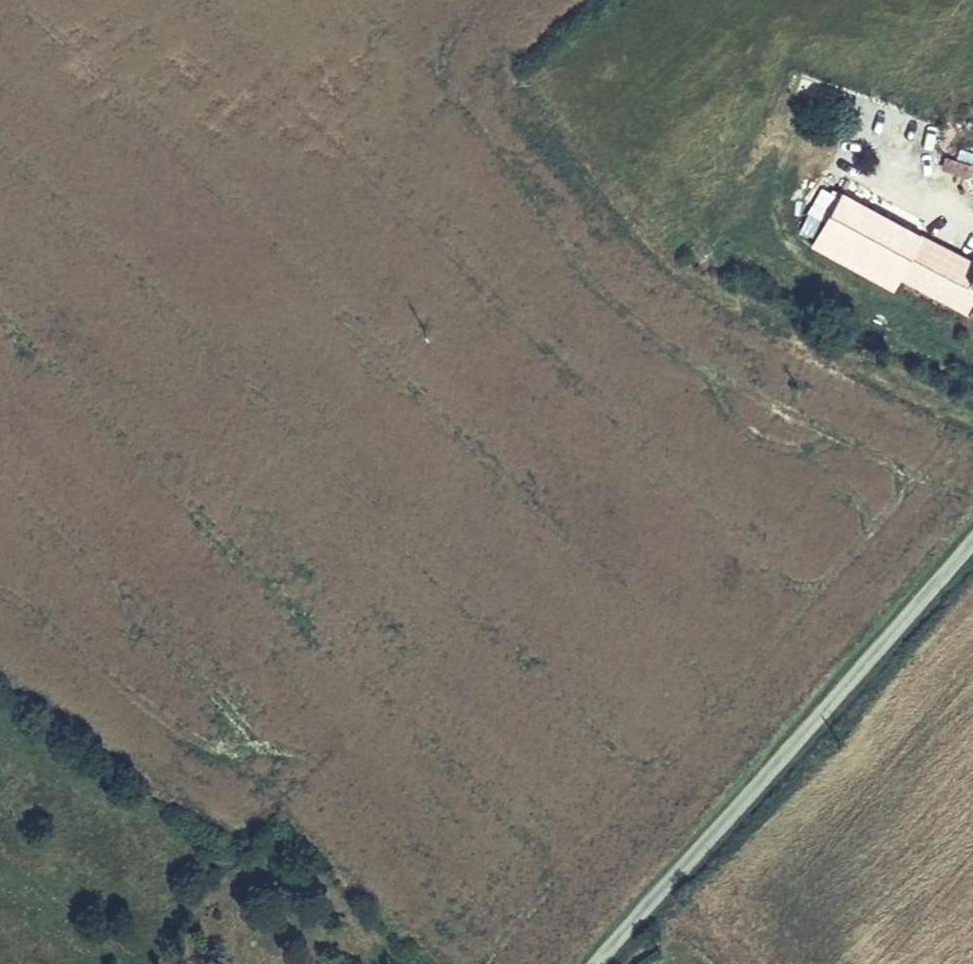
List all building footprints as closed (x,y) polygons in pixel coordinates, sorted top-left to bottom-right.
[(967,180),(972,167),(949,157),(943,170),(967,180)] [(840,195),(812,247),(892,285),(896,277),(972,315),(972,263),(840,195)]
